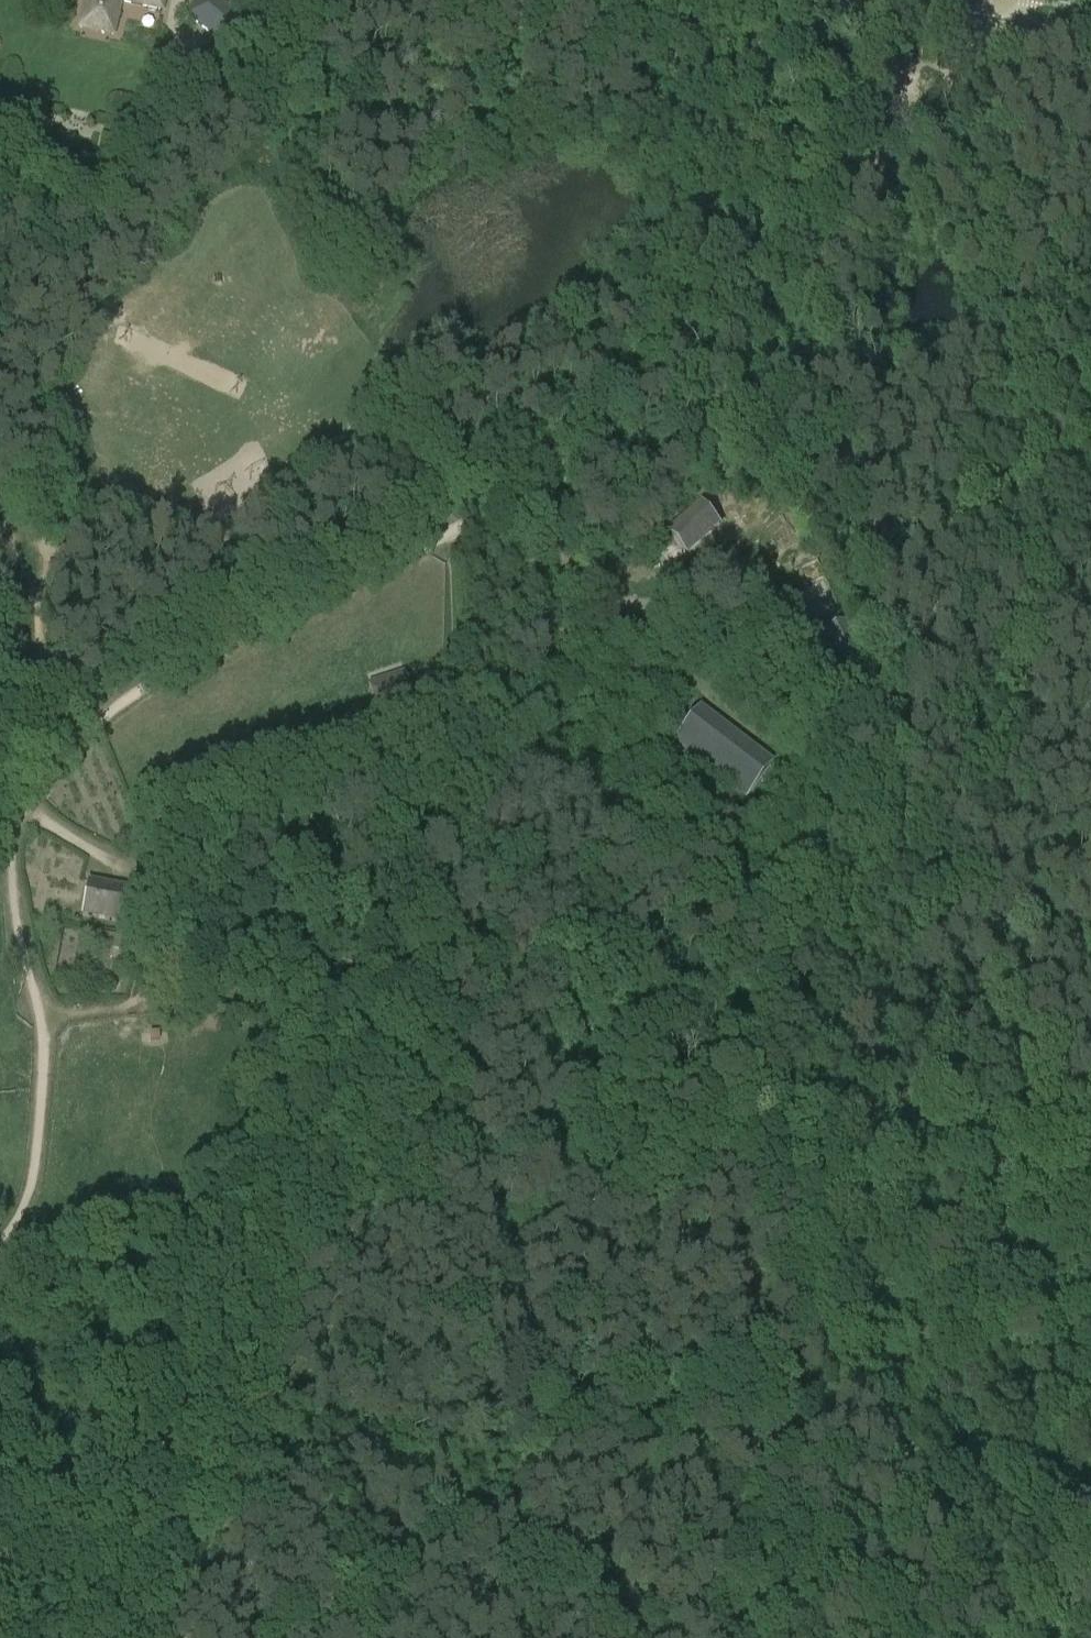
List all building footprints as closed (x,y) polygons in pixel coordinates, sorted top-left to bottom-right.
[(79,29),(112,36),(120,2),(161,11),(164,0),(86,0),(79,29)] [(184,17),(227,51),(257,13),(241,0),(233,0),(227,7),(217,0),(197,0),(184,17)] [(667,532),(685,553),(720,524),(702,503),(667,532)] [(826,630),(838,658),(860,649),(847,621),(826,630)] [(376,710),(413,698),(404,672),(367,683),(376,710)] [(700,705),(672,742),(747,799),(775,762),(700,705)] [(81,916),(127,924),(133,891),(87,882),(81,916)] [(94,948),(122,953),(125,937),(97,932),(94,948)]
